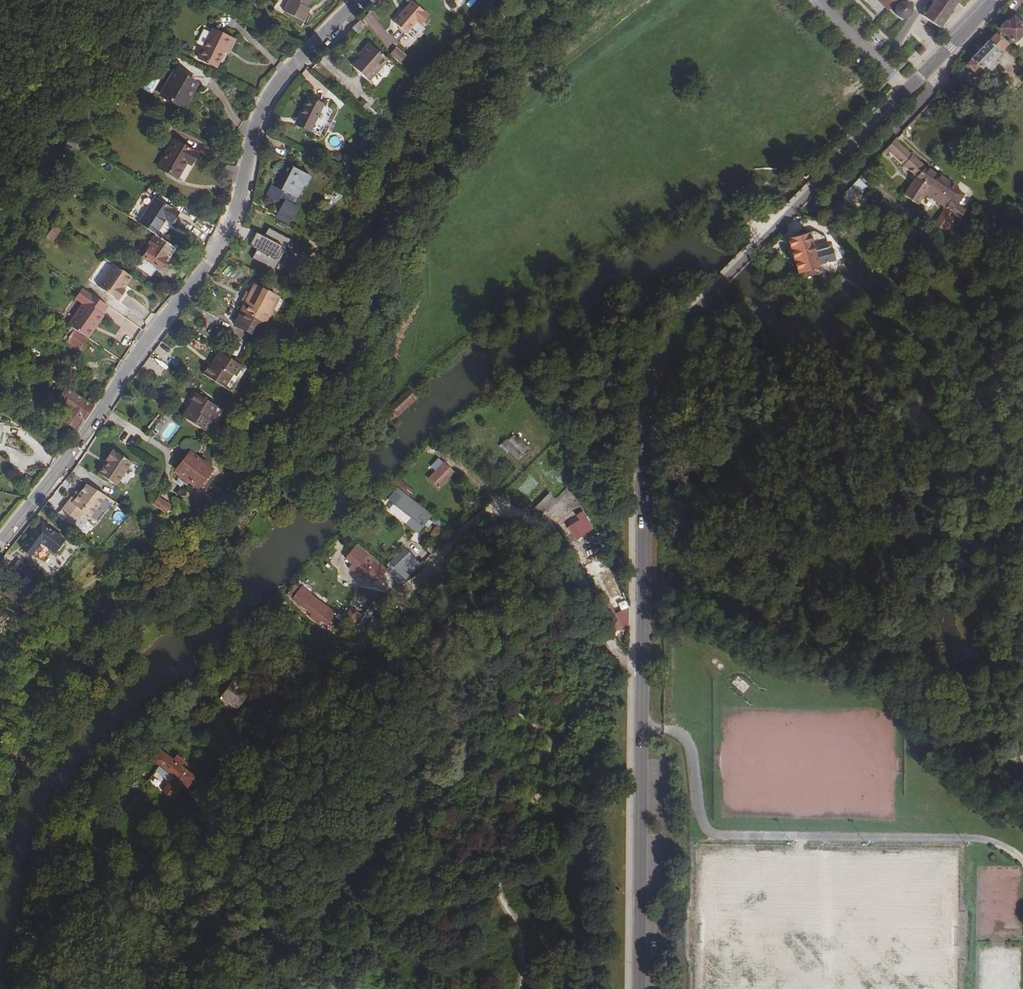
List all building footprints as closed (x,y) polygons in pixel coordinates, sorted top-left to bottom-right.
[(303,21),(307,13),(304,11),(310,0),(289,0),(283,12),(303,21)] [(901,24),(909,17),(909,16),(910,15),(910,14),(911,13),(911,12),(911,11),(911,10),(911,8),(911,7),(910,5),(909,4),(908,3),(906,2),(905,2),(904,1),(903,1),(902,1),(900,1),(899,2),(898,2),(897,3),(896,2),(898,0),(877,0),(901,24)] [(949,15),(948,14),(958,0),(935,0),(923,16),(939,28),(945,21),(949,15)] [(393,22),(406,33),(416,21),(420,25),(428,15),(412,1),(393,22)] [(1014,16),(1007,22),(1006,21),(1000,27),(1001,28),(1000,29),(1020,48),(1022,45),(1022,25),(1014,16)] [(358,34),(362,31),(364,28),(358,22),(352,29),(358,34)] [(212,30),(198,58),(216,67),(224,51),(226,47),(230,49),(234,41),(212,30)] [(1008,44),(996,32),(966,64),(976,74),(981,68),(987,74),(1004,56),(1000,53),(1008,44)] [(359,54),(361,56),(352,66),(369,81),(388,60),(369,43),(359,54)] [(915,50),(920,55),(927,49),(921,44),(915,50)] [(174,70),(166,83),(169,84),(162,96),(183,109),(193,92),(190,91),(195,82),(174,70)] [(295,123),(309,131),(323,105),(309,97),(295,123)] [(66,141),(76,143),(78,137),(67,134),(66,141)] [(157,167),(177,178),(187,163),(190,165),(197,153),(173,139),(157,167)] [(924,166),(895,139),(886,149),(915,177),(924,166)] [(291,196),(296,198),(304,185),(309,175),(288,165),(276,188),(271,185),(265,196),(277,202),(279,198),(284,201),(277,213),(289,220),(296,206),(288,202),(291,196)] [(948,182),(924,166),(915,177),(930,186),(951,201),(945,209),(954,215),(971,227),(977,218),(977,215),(970,211),(968,213),(957,206),(964,194),(957,190),(958,188),(948,182)] [(930,186),(915,177),(903,194),(918,204),(930,186)] [(951,201),(930,186),(924,195),(945,209),(951,201)] [(149,206),(155,198),(149,194),(143,203),(149,206)] [(179,213),(155,198),(149,206),(138,224),(154,234),(155,235),(165,219),(172,223),(179,213)] [(954,215),(945,209),(935,225),(943,230),(954,215)] [(54,225),(46,236),(53,242),(61,231),(54,225)] [(249,246),(256,233),(243,227),(236,240),(249,246)] [(263,237),(256,233),(249,246),(257,250),(252,259),(274,271),(290,239),(268,228),(263,237)] [(818,233),(816,231),(814,231),(809,233),(787,240),(797,273),(817,267),(834,261),(829,245),(828,242),(825,238),(822,235),(818,233)] [(132,265),(151,278),(166,256),(169,258),(175,248),(155,235),(154,234),(146,247),(147,248),(142,256),(140,254),(132,265)] [(905,261),(894,254),(887,265),(898,272),(905,261)] [(126,285),(131,277),(112,264),(97,286),(117,300),(125,291),(123,289),(121,288),(124,283),(126,285)] [(818,270),(817,267),(797,273),(798,275),(818,270)] [(253,286),(233,325),(257,337),(277,298),(253,286)] [(68,324),(74,329),(88,338),(94,329),(92,328),(101,314),(107,306),(82,288),(74,298),(82,303),(68,324)] [(128,293),(125,291),(117,300),(120,303),(128,293)] [(103,315),(101,314),(92,328),(94,329),(103,315)] [(78,351),(88,338),(74,329),(71,327),(62,339),(65,341),(65,342),(78,351)] [(241,366),(218,352),(210,366),(208,365),(202,374),(224,387),(232,374),(235,376),(241,366)] [(232,374),(224,387),(231,392),(245,369),(241,366),(235,376),(232,374)] [(84,419),(92,406),(65,388),(57,401),(69,409),(62,420),(74,428),(82,417),(84,419)] [(417,399),(409,390),(383,413),(391,422),(417,399)] [(216,406),(195,392),(189,402),(190,403),(182,416),(205,431),(211,421),(208,419),(216,406)] [(208,433),(223,410),(216,406),(208,419),(211,421),(205,431),(208,433)] [(495,439),(518,459),(528,448),(521,443),(507,431),(502,429),(501,434),(500,433),(495,439)] [(507,431),(521,443),(526,437),(507,431)] [(113,482),(128,460),(109,448),(102,458),(103,458),(95,471),(113,482)] [(190,453),(176,470),(181,474),(190,481),(196,486),(210,468),(190,453)] [(436,471),(448,483),(455,475),(444,464),(436,471)] [(186,485),(190,481),(181,474),(177,478),(186,485)] [(397,484),(407,493),(411,488),(400,480),(397,484)] [(102,494),(83,482),(74,495),(69,492),(59,507),(72,517),(77,509),(85,515),(102,494)] [(400,496),(403,493),(398,488),(395,492),(400,496)] [(431,515),(403,493),(400,496),(394,504),(422,526),(431,515)] [(548,493),(534,508),(541,515),(555,501),(548,493)] [(171,505),(159,495),(152,503),(165,512),(171,505)] [(410,517),(394,504),(391,508),(407,521),(410,517)] [(570,528),(578,540),(595,528),(584,511),(576,524),(570,528)] [(42,523),(22,548),(31,555),(40,543),(53,553),(64,539),(42,523)] [(396,575),(409,558),(399,551),(386,567),(396,575)] [(360,568),(369,576),(375,568),(365,560),(357,553),(351,560),(360,567),(360,568)] [(365,560),(375,568),(379,564),(368,556),(365,560)] [(9,569),(20,578),(29,566),(18,557),(9,569)] [(596,563),(600,570),(610,565),(606,558),(596,563)] [(356,573),(366,580),(369,576),(360,568),(356,573)] [(311,616),(312,617),(316,610),(309,604),(312,599),(302,592),(304,590),(298,585),(295,583),(292,585),(295,588),(287,598),(311,616)] [(17,595),(8,588),(3,594),(11,601),(17,595)] [(600,600),(615,631),(622,627),(622,618),(618,620),(608,598),(602,600),(601,599),(600,600)] [(315,619),(322,624),(326,618),(316,610),(312,617),(315,619)] [(220,694),(236,706),(247,693),(231,681),(220,694)] [(279,693),(290,702),(298,692),(287,683),(279,693)] [(189,707),(198,714),(205,705),(196,698),(189,707)] [(178,705),(195,718),(198,714),(189,707),(180,701),(178,705)] [(182,783),(186,786),(193,777),(158,749),(151,758),(160,765),(164,768),(173,776),(163,788),(164,789),(168,784),(170,784),(173,786),(178,780),(182,783)] [(154,781),(163,788),(173,776),(164,768),(157,777),(154,781)] [(162,790),(171,797),(182,783),(178,780),(173,786),(170,784),(168,784),(164,789),(163,788),(162,790)] [(150,786),(159,793),(162,790),(163,788),(154,781),(150,786)]
